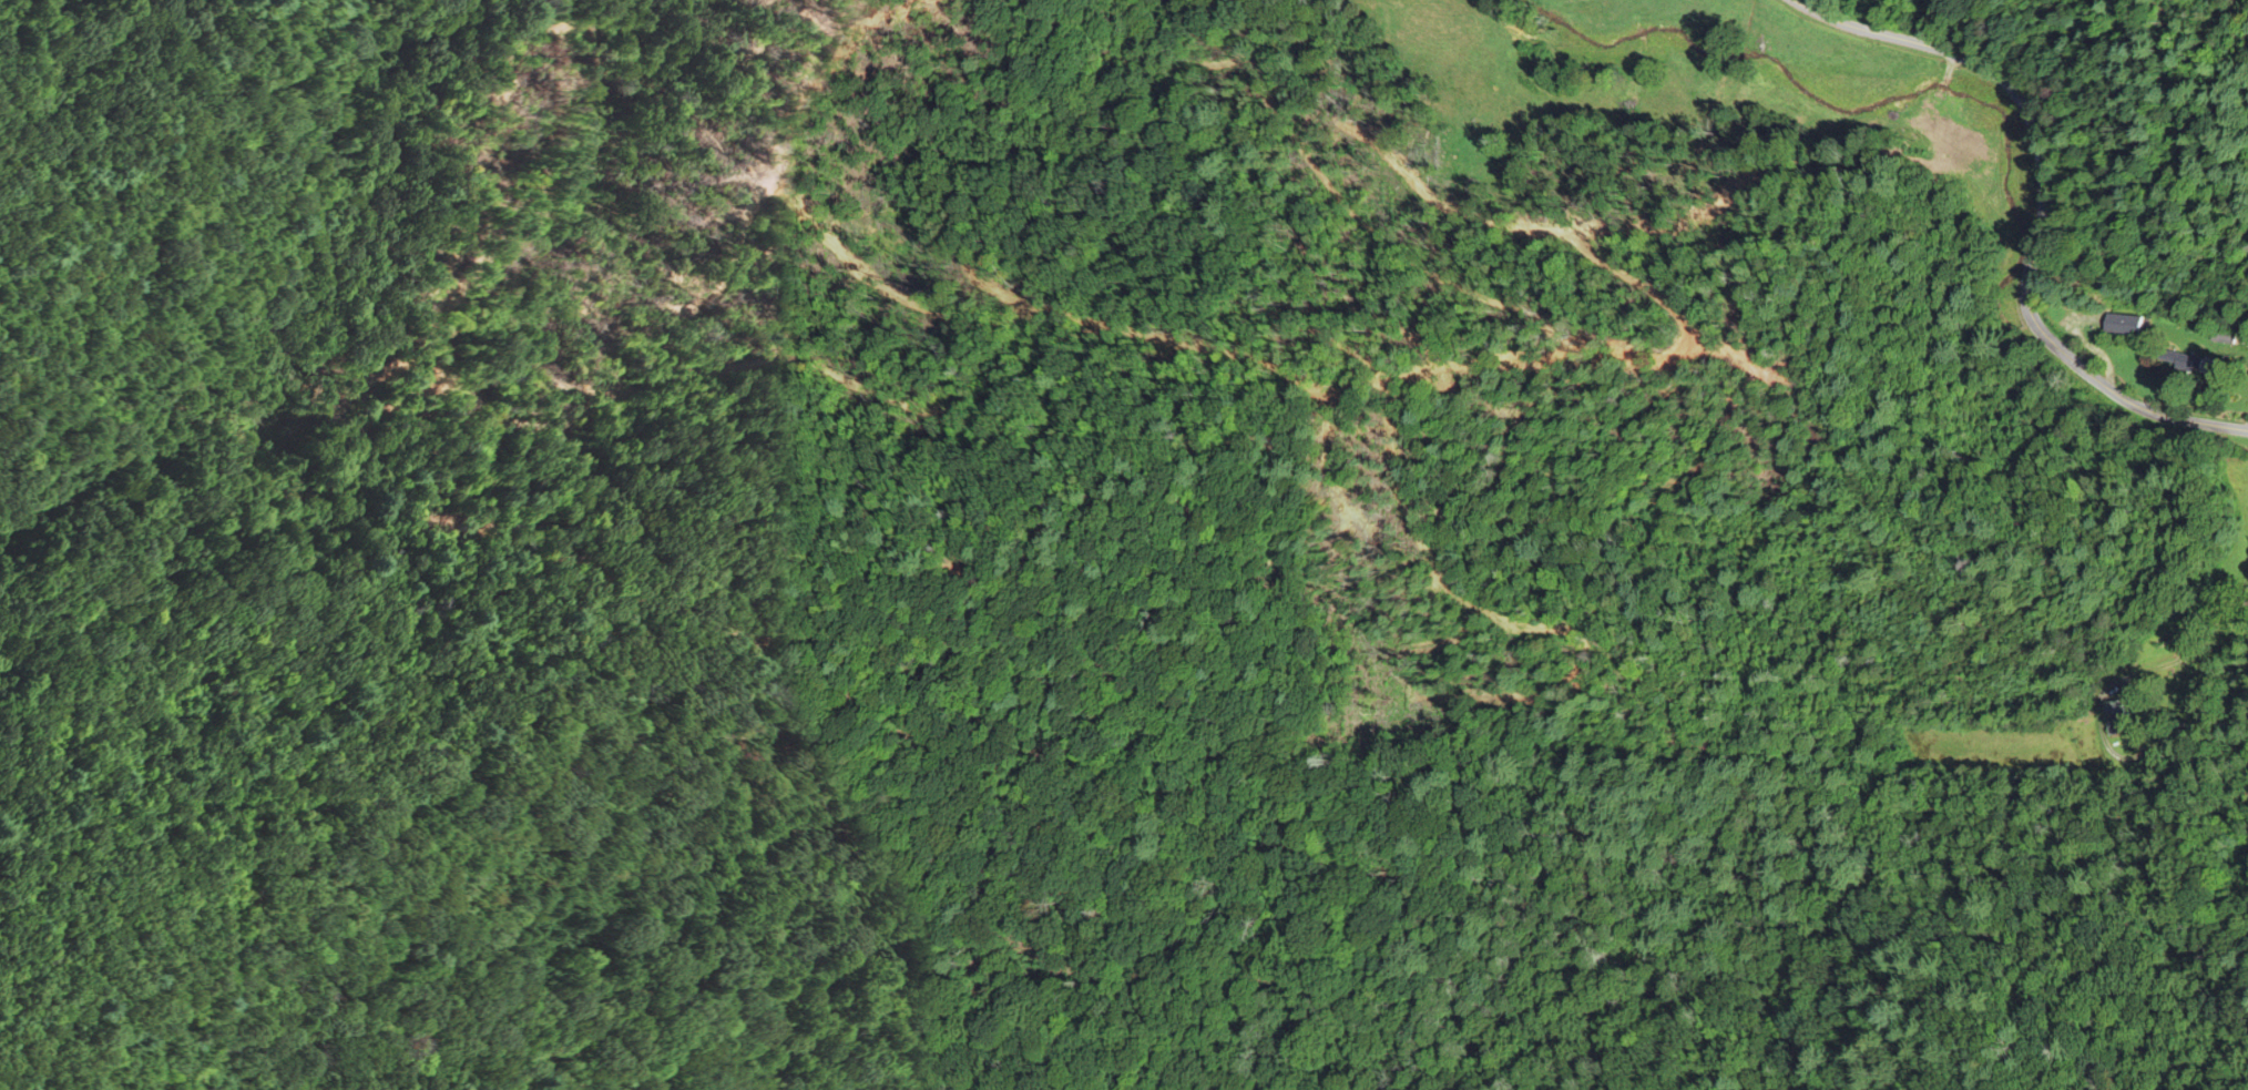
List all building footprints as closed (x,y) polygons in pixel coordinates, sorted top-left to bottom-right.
[(2140,316),(2105,313),(2103,332),(2139,336),(2140,316)] [(2210,339),(2230,345),(2234,333),(2213,326),(2210,339)]
